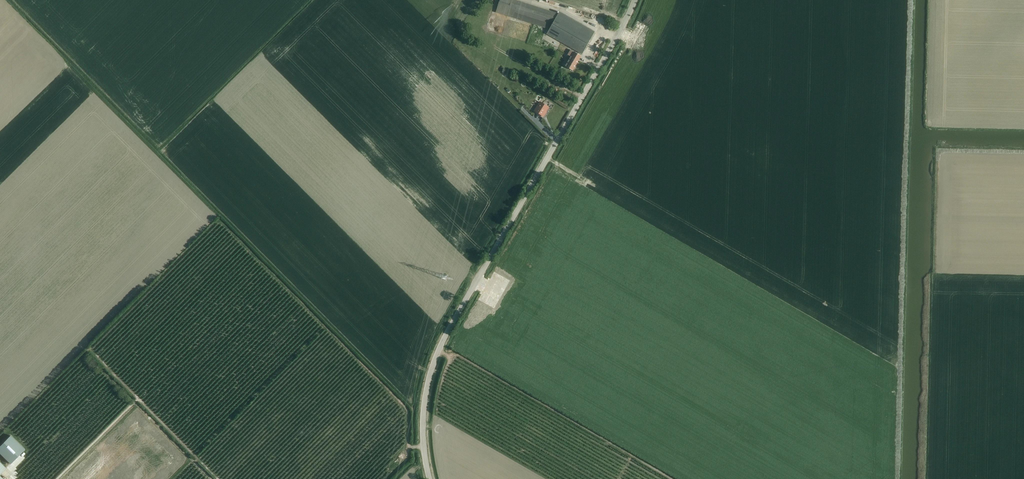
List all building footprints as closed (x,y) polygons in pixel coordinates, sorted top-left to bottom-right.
[(560,11),(559,13),(514,0),(500,0),(500,1),(496,13),(549,29),(547,33),(582,54),(595,32),(560,11)] [(574,69),(578,61),(581,55),(571,49),(568,54),(571,55),(566,64),(574,69)] [(549,107),(540,102),(535,110),(543,116),(549,107)] [(25,450),(10,435),(0,446),(0,453),(10,464),(25,450)] [(394,467),(401,460),(397,456),(391,463),(394,467)]
